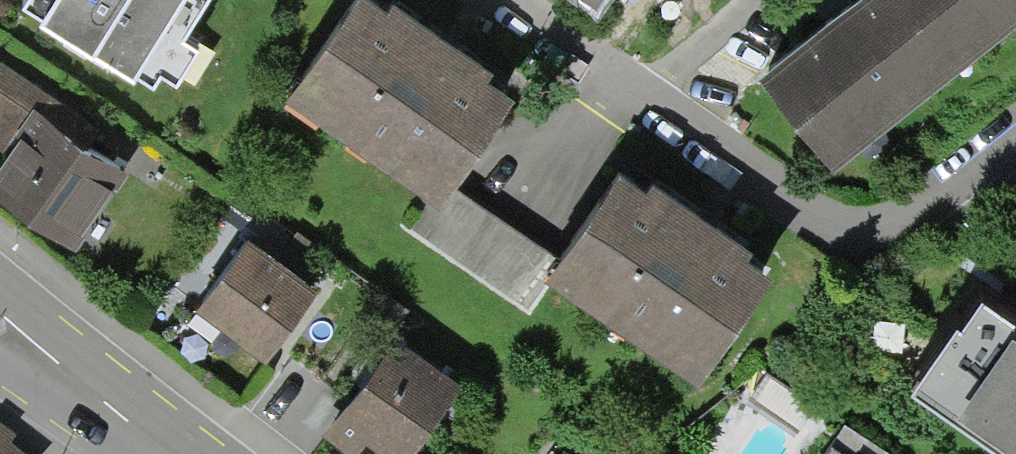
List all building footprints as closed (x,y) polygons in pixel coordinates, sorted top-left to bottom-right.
[(152,72),(159,62),(176,72),(200,34),(185,25),(201,0),(35,0),(66,19),(60,28),(104,56),(110,46),(152,72)] [(486,52),(491,44),(429,0),(336,0),(282,76),(436,183),(443,174),(514,72),(486,52)] [(832,153),(983,32),(957,0),(819,0),(752,53),(832,153)] [(983,32),(1015,6),(1015,0),(957,0),(983,32)] [(71,240),(129,159),(76,122),(84,111),(0,51),(0,141),(6,145),(0,153),(0,190),(71,240)] [(770,256),(746,240),(752,232),(654,167),(646,179),(620,162),(559,251),(551,264),(699,362),(770,256)] [(559,251),(443,174),(436,183),(405,228),(521,307),(551,264),(559,251)] [(198,295),(267,345),(318,275),(249,225),(198,295)] [(970,284),(906,375),(999,439),(990,452),(992,453),(1015,453),(1015,315),(970,284)] [(352,449),(366,430),(396,453),(461,369),(398,320),(318,423),(352,449)] [(0,431),(0,453),(29,453),(0,431)] [(836,435),(823,453),(864,453),(836,435)] [(562,444),(555,453),(576,453),(562,444)]
